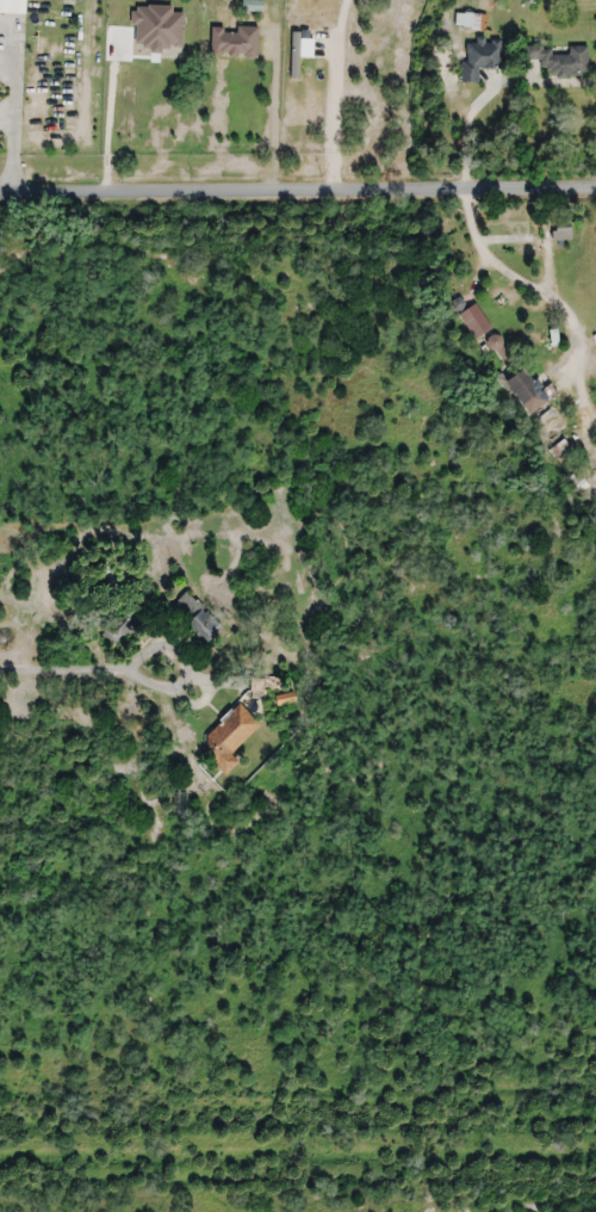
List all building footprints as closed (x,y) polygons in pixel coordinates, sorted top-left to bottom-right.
[(24,14),(24,0),(0,0),(0,14),(24,14)] [(485,31),(487,15),(456,13),(455,29),(485,31)] [(257,27),(210,27),(210,57),(257,57),(257,27)] [(502,70),(503,41),(461,40),(461,83),(479,84),(479,69),(502,70)] [(588,78),(588,46),(566,46),(566,55),(549,55),(549,46),(523,46),(523,60),(537,60),(537,69),(548,69),(548,78),(588,78)] [(552,226),(552,243),(570,243),(570,226),(552,226)] [(466,309),(459,299),(450,305),(474,340),(492,328),(475,304),(466,309)] [(502,384),(521,408),(540,392),(521,368),(502,384)] [(186,627),(204,645),(223,627),(188,590),(173,605),(190,624),(186,627)] [(133,632),(116,620),(104,637),(121,649),(133,632)] [(231,752),(260,726),(240,704),(197,744),(225,775),(240,761),(231,752)]
